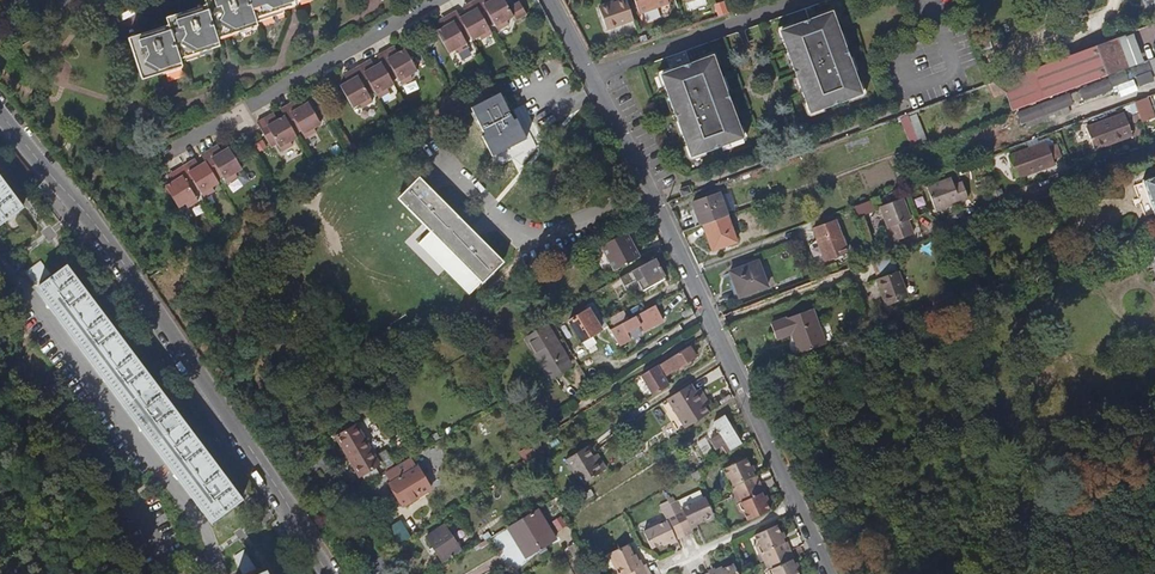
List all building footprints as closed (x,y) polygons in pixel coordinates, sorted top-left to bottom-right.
[(215,37),(225,34),(226,36),(255,27),(253,21),(284,12),(283,8),(294,4),(293,0),(203,0),(205,4),(164,17),(167,25),(129,37),(142,78),(151,75),(152,77),(180,69),(178,62),(212,51),(211,48),(218,46),(215,37)] [(506,0),(501,0),(494,4),(492,0),(485,0),(477,4),(491,29),(497,26),(501,33),(512,27),(510,24),(517,20),(513,11),(506,0)] [(629,0),(628,0),(603,9),(610,30),(636,21),(629,0)] [(642,14),(671,4),(670,1),(672,0),(637,0),(642,14)] [(491,29),(477,4),(470,8),(474,15),(464,20),(474,39),(476,43),(483,39),(485,43),(495,37),(491,29)] [(523,5),(513,11),(517,20),(520,24),(531,18),(523,5)] [(865,94),(835,12),(783,31),(797,69),(801,67),(803,74),(799,75),(813,113),(865,94)] [(474,39),(464,20),(463,19),(460,14),(450,20),(447,21),(450,28),(440,34),(452,56),(459,52),(461,56),(472,50),(468,42),(474,39)] [(1127,68),(1144,61),(1134,32),(1116,39),(1127,68)] [(989,38),(979,41),(983,53),(993,50),(989,38)] [(1125,70),(1127,69),(1127,68),(1116,39),(1116,38),(1002,80),(1007,93),(1014,111),(1018,110),(1068,91),(1079,87),(1107,76),(1109,76),(1125,70)] [(420,73),(408,51),(398,57),(394,50),(380,58),(383,63),(384,64),(394,82),(400,79),(405,87),(415,81),(413,77),(420,73)] [(746,138),(732,100),(728,101),(726,95),(730,93),(716,56),(664,75),(694,157),(746,138)] [(1147,62),(1133,68),(1136,76),(1150,71),(1147,62)] [(394,82),(384,64),(374,70),(371,63),(363,67),(377,92),(381,100),(392,94),(390,90),(397,86),(394,82)] [(377,92),(363,67),(353,73),(350,74),(354,81),(343,87),(355,109),(362,105),(364,109),(375,103),(371,95),(377,92)] [(1125,70),(1109,76),(1113,86),(1128,80),(1125,70)] [(1150,71),(1136,76),(1140,86),(1154,81),(1150,71)] [(1107,76),(1079,87),(1084,99),(1112,89),(1107,76)] [(1007,93),(1002,80),(989,85),(994,97),(1007,93)] [(517,116),(503,89),(476,103),(489,129),(486,131),(496,151),(528,134),(518,115),(517,116)] [(1068,91),(1018,110),(1023,123),(1068,105),(1073,104),(1068,91)] [(1148,97),(1135,102),(1143,122),(1143,123),(1154,118),(1154,115),(1148,97)] [(323,125),(311,103),(300,109),(296,102),(286,108),(289,115),(287,116),(297,135),(303,131),(307,139),(318,133),(316,129),(323,125)] [(1143,122),(1135,102),(1128,104),(1135,124),(1143,122)] [(1070,111),(1068,105),(1023,123),(1025,128),(1051,118),(1050,116),(1054,114),(1055,117),(1070,111)] [(916,112),(910,114),(912,119),(922,145),(928,142),(916,112)] [(912,119),(910,114),(901,118),(903,123),(912,119)] [(297,135),(287,116),(277,122),(273,115),(269,118),(260,123),(261,126),(273,148),(280,144),(284,152),(294,146),(292,142),(299,139),(297,135)] [(1135,138),(1127,116),(1090,129),(1097,150),(1115,143),(1115,145),(1135,138)] [(1058,166),(1056,162),(1063,159),(1058,145),(1051,147),(1042,151),(1041,147),(1011,157),(1018,175),(1036,169),(1038,173),(1058,166)] [(243,170),(231,148),(221,154),(217,147),(203,155),(207,162),(218,179),(223,176),(228,184),(238,178),(236,174),(243,170)] [(912,160),(909,150),(895,155),(898,165),(912,160)] [(218,179),(207,162),(201,165),(198,167),(194,161),(187,165),(203,193),(205,197),(216,191),(213,186),(220,182),(218,179)] [(197,196),(203,193),(187,165),(179,169),(173,173),(177,179),(167,185),(180,207),(187,202),(189,206),(200,200),(197,196)] [(1019,179),(1038,173),(1036,169),(1018,175),(1019,179)] [(505,261),(426,175),(405,194),(435,228),(433,231),(432,233),(434,237),(449,261),(454,262),(456,261),(461,256),(484,281),(505,261)] [(1144,180),(1154,214),(1154,176),(1144,180)] [(0,177),(0,226),(23,208),(0,177)] [(970,199),(965,184),(956,187),(953,180),(930,188),(938,210),(970,199)] [(692,194),(690,188),(682,191),(684,197),(692,194)] [(728,216),(719,193),(693,202),(702,226),(704,225),(728,216)] [(915,235),(909,220),(912,219),(905,199),(883,207),(896,242),(915,235)] [(737,243),(728,216),(704,225),(714,251),(737,243)] [(848,253),(837,222),(815,230),(826,261),(848,253)] [(641,258),(628,232),(602,246),(615,271),(641,258)] [(1079,262),(1077,255),(1061,260),(1059,256),(1046,261),(1051,273),(1078,263),(1079,262)] [(666,277),(656,258),(634,270),(642,285),(644,289),(666,277)] [(42,259),(25,268),(34,284),(51,274),(42,259)] [(765,287),(755,261),(727,272),(736,298),(765,287)] [(1052,283),(1082,272),(1078,263),(1051,273),(1049,273),(1052,283)] [(241,500),(67,266),(39,287),(213,522),(241,500)] [(621,297),(642,285),(634,270),(612,282),(621,297)] [(912,298),(903,272),(881,279),(891,306),(912,298)] [(645,330),(665,319),(657,305),(624,322),(629,331),(642,324),(645,330)] [(602,329),(589,308),(570,320),(583,341),(602,329)] [(828,343),(815,308),(774,322),(780,338),(795,332),(802,352),(828,343)] [(695,316),(692,309),(683,314),(687,321),(695,316)] [(573,364),(549,325),(528,338),(539,357),(541,355),(554,376),(573,364)] [(667,375),(698,358),(692,348),(661,365),(660,364),(641,376),(653,396),(669,386),(661,372),(664,370),(667,375)] [(709,414),(691,384),(668,399),(686,428),(709,414)] [(741,444),(724,416),(715,422),(721,433),(727,441),(722,444),(723,446),(726,451),(731,449),(731,450),(741,444)] [(382,464),(363,434),(363,435),(358,427),(352,430),(352,429),(339,437),(345,447),(346,446),(364,475),(382,464)] [(717,449),(723,446),(722,444),(727,441),(721,433),(711,439),(717,449)] [(704,452),(713,448),(708,435),(698,440),(704,452)] [(537,439),(532,442),(538,452),(543,449),(537,439)] [(601,471),(592,455),(587,446),(566,459),(581,484),(601,471)] [(397,462),(389,449),(381,454),(388,467),(397,462)] [(605,469),(595,453),(592,455),(601,471),(605,469)] [(757,488),(753,479),(754,478),(747,462),(724,472),(726,479),(729,480),(733,488),(731,489),(735,498),(757,488)] [(434,486),(421,464),(392,481),(405,504),(434,486)] [(770,514),(762,496),(761,496),(757,488),(735,498),(738,506),(740,505),(744,514),(743,516),(747,524),(770,514)] [(668,506),(674,503),(672,499),(669,500),(667,496),(664,497),(666,502),(668,506)] [(710,516),(702,498),(679,508),(676,502),(674,503),(668,506),(681,535),(690,531),(688,526),(694,523),(695,525),(702,522),(701,520),(710,516)] [(681,535),(668,506),(659,510),(664,521),(641,532),(649,549),(659,545),(660,547),(667,544),(666,541),(681,535)] [(555,539),(536,508),(506,527),(523,554),(538,544),(541,548),(555,539)] [(577,541),(565,517),(556,522),(568,545),(577,541)] [(459,547),(444,523),(426,534),(441,559),(459,547)] [(784,543),(776,527),(754,537),(756,543),(759,545),(763,553),(760,554),(764,564),(787,554),(782,543),(784,543)] [(635,564),(637,563),(634,557),(632,558),(627,547),(603,558),(609,572),(612,570),(613,573),(646,573),(643,568),(638,570),(635,564)] [(791,560),(790,561),(787,554),(764,564),(768,571),(770,570),(772,573),(797,573),(791,560)]
